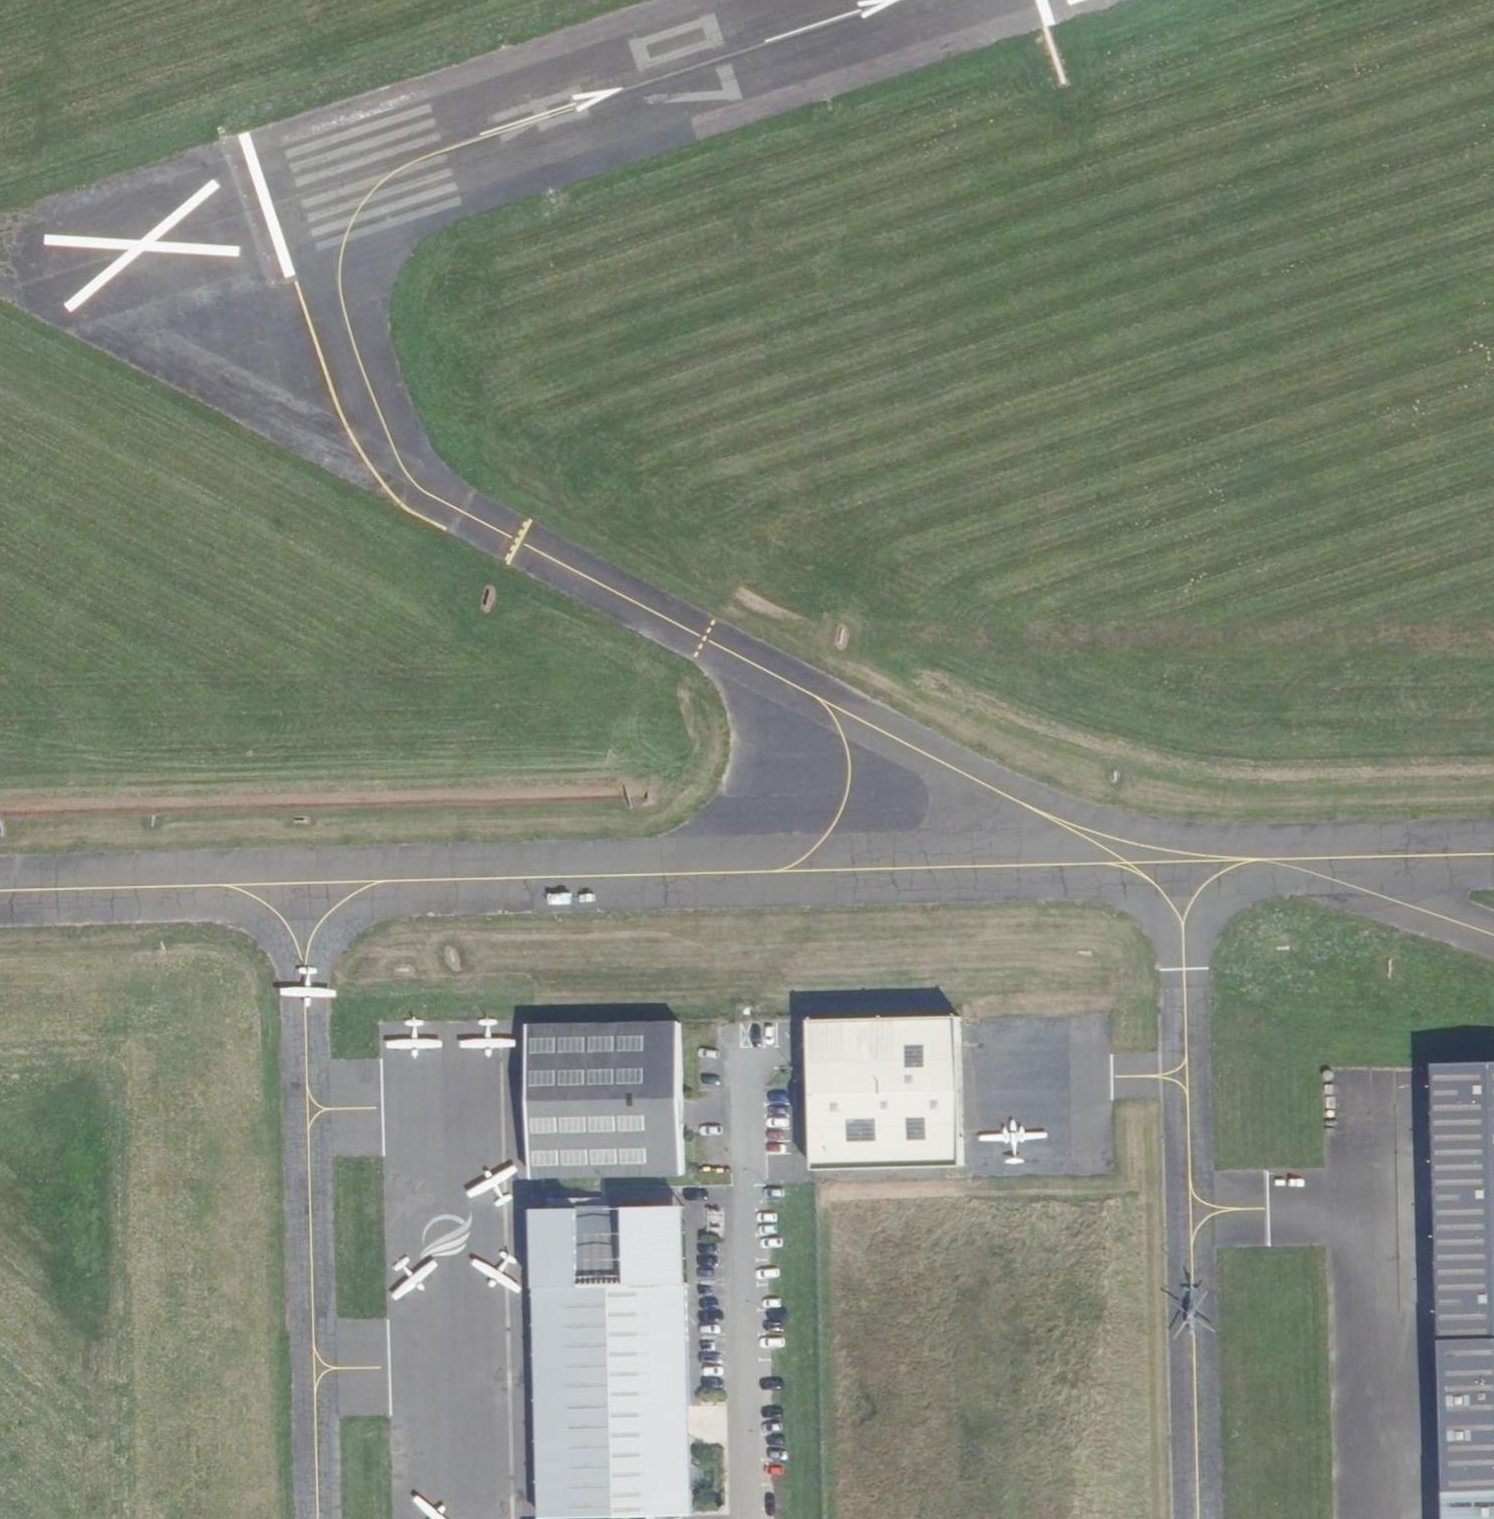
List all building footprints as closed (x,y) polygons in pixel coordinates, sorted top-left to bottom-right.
[(960,1165),(956,1015),(806,1018),(810,1169),(960,1165)] [(534,1178),(685,1174),(681,1024),(530,1027),(534,1178)] [(1430,1066),(1446,1518),(1493,1518),(1493,1064),(1430,1066)] [(546,1210),(546,1221),(535,1220),(542,1518),(545,1518),(693,1516),(688,1281),(682,1281),(681,1224),(673,1216),(666,1216),(665,1207),(546,1210)] [(688,1281),(687,1207),(665,1207),(666,1216),(673,1216),(681,1224),(682,1281),(688,1281)]
